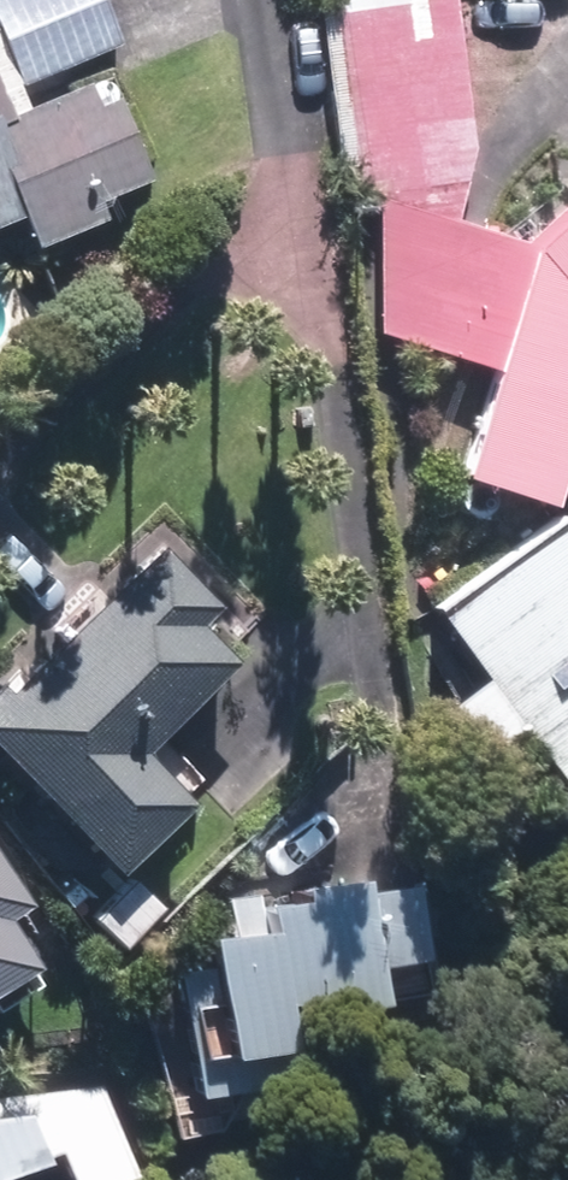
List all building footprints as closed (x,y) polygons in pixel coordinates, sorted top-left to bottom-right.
[(28,75),(122,37),(107,0),(0,0),(0,5),(28,75)] [(370,196),(385,196),(389,330),(512,363),(479,468),(563,495),(567,479),(567,228),(549,245),(463,215),(481,147),(459,0),(376,0),(342,5),(370,196)] [(30,206),(44,239),(112,211),(104,192),(162,167),(123,75),(18,119),(0,76),(0,219),(30,206)] [(448,608),(567,755),(567,511),(448,608)] [(0,709),(0,737),(130,863),(201,790),(154,740),(244,654),(210,618),(228,601),(173,544),(0,709)] [(0,840),(0,971),(38,946),(13,910),(36,894),(0,840)] [(193,961),(210,1084),(309,1071),(304,1034),(311,1033),(307,1004),(443,985),(428,873),(378,880),(377,873),(320,880),(321,887),(283,893),(286,917),(267,920),(263,894),(242,896),(245,923),(222,926),(226,957),(193,961)] [(7,1167),(81,1138),(97,1179),(105,1179),(143,1165),(110,1080),(0,1095),(0,1179),(12,1179),(7,1167)]
